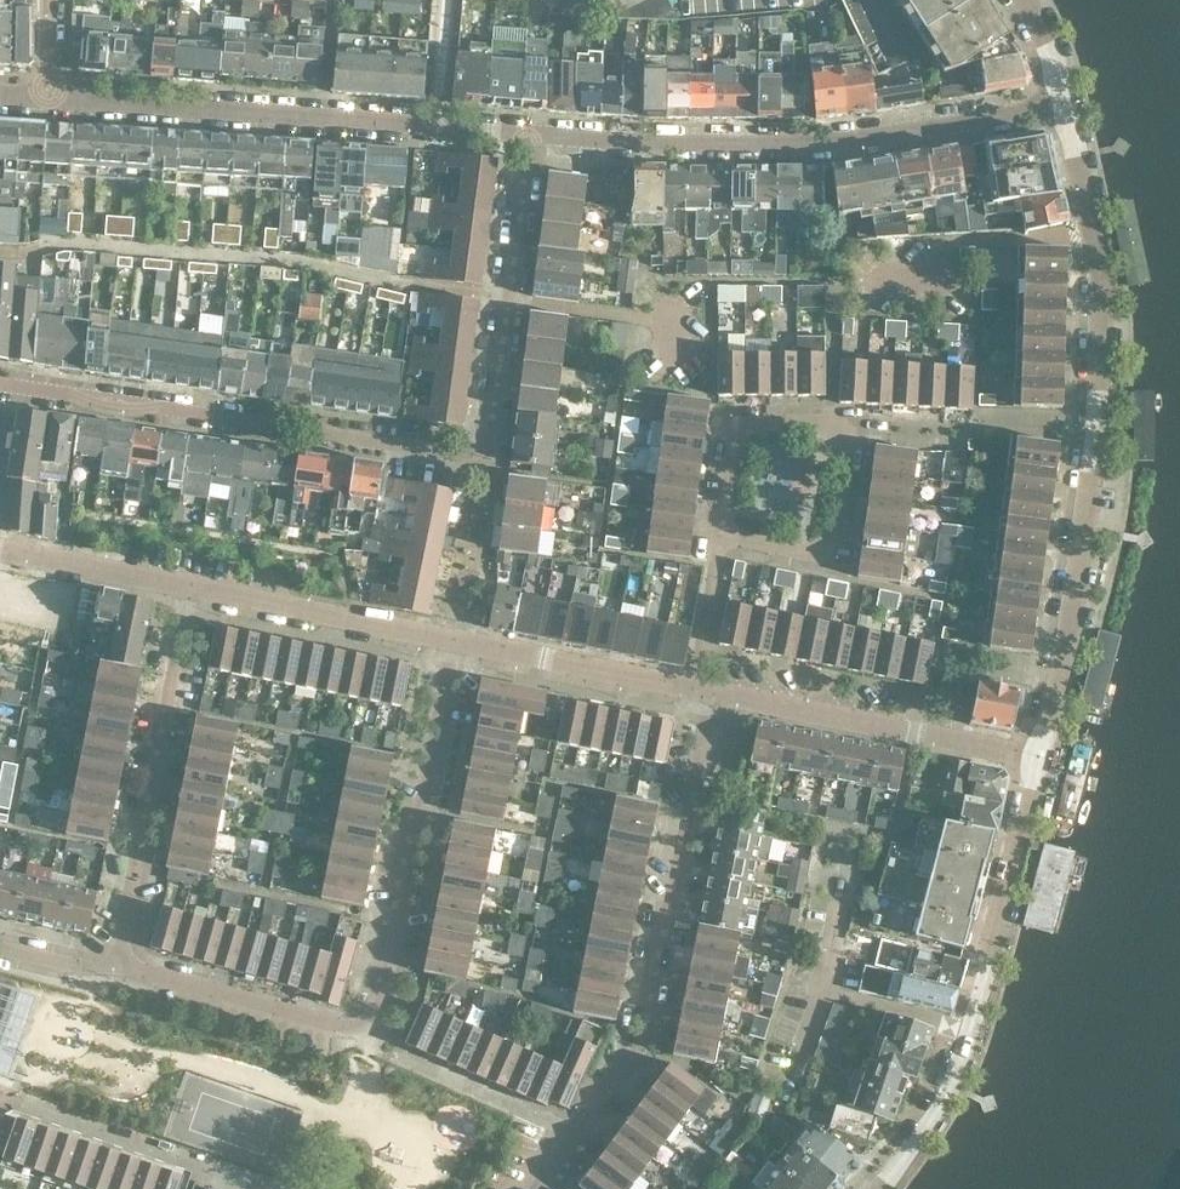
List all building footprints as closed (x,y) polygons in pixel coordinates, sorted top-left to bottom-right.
[(10,66),(30,67),(34,63),(33,7),(25,7),(26,0),(13,0),(13,7),(12,15),(10,66)] [(241,16),(250,16),(251,0),(242,0),(241,16)] [(260,0),(259,0),(251,0),(250,16),(258,17),(260,0)] [(301,0),(298,0),(292,0),(291,16),(300,17),(301,0)] [(308,18),(310,1),(301,0),(300,17),(308,18)] [(354,8),(373,9),(374,0),(355,0),(354,8)] [(382,10),(401,12),(402,0),(383,0),(382,10)] [(401,12),(419,14),(420,0),(402,0),(401,12)] [(563,16),(580,16),(580,0),(573,0),(563,16)] [(605,18),(608,17),(678,19),(668,0),(606,0),(605,18)] [(865,47),(876,41),(858,0),(841,0),(865,47)] [(908,5),(903,9),(905,13),(911,9),(922,27),(924,29),(969,0),(905,0),(908,5)] [(924,29),(926,32),(934,45),(929,49),(931,53),(937,49),(950,69),(958,67),(961,65),(969,63),(1020,55),(1007,36),(984,0),(969,0),(924,29)] [(108,35),(105,71),(129,73),(132,37),(133,23),(134,6),(122,4),(119,35),(108,35)] [(10,66),(12,15),(2,14),(0,7),(0,65),(10,66)] [(154,39),(151,75),(174,78),(177,41),(179,9),(168,8),(165,39),(154,39)] [(177,41),(174,78),(196,80),(199,42),(187,41),(189,9),(179,9),(177,41)] [(201,23),(199,42),(196,80),(219,82),(220,75),(223,32),(224,12),(213,11),(211,24),(201,23)] [(758,17),(758,28),(780,27),(779,16),(758,17)] [(371,18),(360,17),(357,45),(337,43),(337,48),(336,53),(332,92),(364,95),(367,51),(371,18)] [(714,20),(713,33),(729,34),(729,32),(736,32),(737,17),(723,18),(722,19),(714,20)] [(383,19),(371,18),(367,51),(364,95),(393,97),(397,48),(381,46),(383,19)] [(713,34),(713,33),(714,20),(691,21),(690,34),(713,34)] [(412,22),(399,21),(397,48),(393,97),(423,100),(427,56),(427,50),(410,49),(412,22)] [(132,37),(129,73),(151,75),(154,39),(142,37),(143,24),(133,23),(132,37)] [(223,32),(220,75),(244,77),(248,34),(223,32)] [(547,61),(546,109),(575,112),(575,73),(575,63),(576,33),(564,32),(561,62),(547,61)] [(643,61),(634,60),(636,33),(626,32),(623,76),(622,115),(643,116),(643,61)] [(80,69),(81,69),(105,71),(108,35),(83,33),(80,69)] [(248,34),(244,77),(269,79),(273,36),(248,34)] [(833,41),(840,67),(846,114),(875,110),(872,81),(870,63),(855,34),(833,41)] [(273,36),(269,79),(294,81),(298,38),(273,36)] [(298,38),(294,81),(319,84),(323,40),(298,38)] [(524,61),(521,107),(546,109),(547,61),(547,60),(546,59),(548,40),(526,38),(524,61)] [(746,49),(746,39),(738,39),(738,49),(746,49)] [(457,59),(455,58),(452,95),(453,95),(453,101),(486,104),(490,58),(491,47),(484,46),(485,43),(459,41),(457,59)] [(808,45),(811,71),(816,117),(846,114),(840,67),(833,41),(808,45)] [(667,75),(666,117),(689,117),(690,75),(690,47),(690,43),(678,43),(676,75),(667,75)] [(757,75),(757,117),(779,117),(779,75),(780,44),(769,43),(768,75),(757,75)] [(779,75),(779,117),(809,117),(807,75),(793,75),(792,44),(780,44),(779,75)] [(712,75),(712,117),(735,117),(735,75),(736,47),(724,46),(723,75),(712,75)] [(490,58),(486,104),(521,107),(524,61),(524,50),(492,47),(490,58)] [(603,75),(601,113),(622,115),(623,76),(625,48),(614,47),(611,75),(603,75)] [(690,75),(689,117),(712,117),(712,75),(701,75),(702,47),(690,47),(690,75)] [(579,60),(605,61),(605,51),(579,50),(579,60)] [(735,75),(735,117),(757,117),(757,75),(747,75),(748,52),(736,52),(735,75)] [(939,88),(941,99),(1025,86),(1027,87),(1031,79),(1028,78),(1020,55),(969,63),(973,82),(939,88)] [(656,75),(656,61),(643,61),(643,116),(666,117),(667,75),(656,75)] [(896,78),(872,81),(875,110),(923,103),(922,96),(920,84),(907,61),(898,64),(902,81),(897,82),(896,78)] [(575,73),(575,112),(601,113),(603,75),(580,73),(575,73)] [(16,181),(17,173),(20,124),(0,122),(0,180),(16,181)] [(20,124),(17,173),(16,181),(16,182),(43,184),(44,164),(47,125),(20,124)] [(47,125),(44,164),(43,184),(69,186),(70,176),(73,127),(47,125)] [(73,127),(70,176),(82,177),(83,167),(97,168),(100,129),(73,127)] [(100,129),(97,168),(111,168),(110,179),(124,180),(126,130),(100,129)] [(126,130),(124,180),(135,181),(136,170),(149,171),(151,171),(153,132),(126,130)] [(151,171),(149,171),(149,182),(164,183),(163,201),(162,213),(175,214),(179,133),(153,132),(151,171)] [(206,135),(179,133),(177,183),(189,184),(190,174),(204,175),(206,135)] [(1043,133),(983,142),(987,162),(988,173),(999,171),(999,172),(1008,170),(1055,163),(1049,137),(1043,133)] [(206,135),(204,175),(218,176),(217,186),(230,187),(232,137),(206,135)] [(232,137),(230,187),(242,188),(243,177),(257,178),(259,139),(232,137)] [(259,139),(257,178),(271,179),(270,189),(269,190),(269,198),(266,221),(281,222),(283,191),(286,141),(259,139)] [(286,141),(283,191),(281,238),(292,238),(295,191),(296,181),(311,182),(312,149),(311,149),(311,143),(286,141)] [(318,144),(317,149),(315,186),(327,187),(324,224),(339,225),(339,211),(340,188),(343,145),(318,144)] [(972,144),(956,147),(962,178),(977,175),(988,173),(987,162),(975,164),(972,144)] [(343,145),(340,188),(339,211),(352,211),(353,190),(364,191),(364,185),(366,147),(343,145)] [(366,147),(364,185),(385,187),(388,148),(366,147)] [(956,147),(926,152),(935,200),(952,198),(953,203),(966,201),(965,195),(962,178),(956,147)] [(388,148),(385,187),(395,188),(404,188),(407,150),(388,148)] [(437,158),(436,170),(436,172),(447,173),(448,168),(462,170),(460,187),(493,191),(497,159),(438,152),(437,158)] [(926,152),(895,157),(904,205),(921,203),(922,208),(935,206),(934,200),(935,200),(926,152)] [(895,157),(864,162),(873,210),(890,208),(891,213),(904,211),(903,206),(904,205),(895,157)] [(864,162),(833,167),(834,180),(838,216),(859,213),(860,218),(873,216),(872,211),(873,210),(864,162)] [(1062,194),(1055,163),(1008,170),(999,172),(999,171),(988,173),(977,175),(981,204),(983,204),(1001,202),(1062,194)] [(663,215),(663,167),(633,166),(634,176),(634,194),(630,225),(662,226),(664,226),(663,215)] [(664,226),(662,226),(663,238),(675,238),(674,209),(686,210),(686,167),(663,167),(663,215),(664,226)] [(686,167),(686,210),(696,210),(695,248),(707,248),(708,238),(709,167),(686,167)] [(709,167),(708,238),(720,229),(720,221),(731,221),(731,210),(732,167),(709,167)] [(732,167),(731,210),(742,210),(742,233),(753,233),(754,233),(754,167),(732,167)] [(754,167),(754,233),(766,233),(766,210),(777,210),(777,167),(754,167)] [(800,167),(777,167),(777,210),(777,227),(800,227),(800,167)] [(800,167),(800,227),(800,233),(811,233),(811,210),(823,210),(823,167),(800,167)] [(549,171),(546,196),(584,201),(588,176),(549,171)] [(632,185),(632,173),(622,173),(623,185),(632,185)] [(18,244),(21,210),(13,209),(14,203),(16,182),(16,181),(0,180),(0,243),(18,244)] [(25,183),(16,182),(15,198),(24,199),(25,183)] [(432,195),(430,215),(488,222),(493,191),(460,187),(457,205),(443,203),(444,197),(432,195)] [(1062,194),(1001,202),(1003,213),(1021,211),(1025,231),(1068,222),(1062,194)] [(546,196),(542,222),(581,227),(584,201),(546,196)] [(1003,213),(1001,202),(983,204),(985,215),(985,216),(1003,213)] [(985,215),(983,204),(981,204),(966,207),(971,232),(988,231),(985,216),(985,215)] [(971,232),(966,207),(953,209),(957,233),(971,232)] [(80,233),(82,214),(68,213),(67,221),(66,232),(80,233)] [(430,215),(428,228),(428,233),(438,235),(439,229),(454,231),(451,250),(484,254),(488,222),(430,215)] [(118,236),(120,217),(106,216),(104,235),(118,236)] [(132,237),(134,218),(120,217),(118,236),(132,237)] [(66,232),(67,221),(50,220),(49,233),(66,235),(66,232)] [(173,240),(187,242),(189,222),(175,221),(173,240)] [(542,222),(539,247),(577,252),(581,227),(542,222)] [(905,222),(874,227),(876,238),(908,236),(905,222)] [(225,245),(227,225),(213,224),(211,243),(225,245)] [(622,234),(623,225),(613,224),(612,233),(622,234)] [(859,239),(876,238),(874,227),(873,224),(857,226),(859,239)] [(241,226),(227,225),(225,245),(239,246),(241,226)] [(277,249),(279,229),(265,228),(263,248),(277,249)] [(397,231),(363,229),(362,266),(392,272),(397,231)] [(621,243),(622,234),(612,233),(611,242),(621,243)] [(983,246),(959,247),(960,265),(984,264),(983,246)] [(539,247),(535,271),(581,277),(584,253),(577,252),(539,247)] [(1018,247),(1018,252),(1018,275),(1023,275),(1066,276),(1066,249),(1018,247)] [(424,258),(422,278),(480,286),(484,254),(451,250),(449,267),(435,265),(435,259),(424,258)] [(57,253),(57,260),(69,261),(70,261),(72,251),(65,251),(57,253)] [(650,255),(650,265),(663,264),(662,255),(650,255)] [(773,256),(773,263),(773,274),(783,274),(783,256),(773,256)] [(132,258),(117,257),(117,267),(131,268),(132,258)] [(156,270),(157,260),(143,259),(142,269),(156,270)] [(171,261),(157,260),(156,270),(170,271),(171,261)] [(82,261),(80,280),(91,281),(93,262),(82,261)] [(706,263),(706,262),(685,263),(686,275),(706,275),(706,274),(706,263)] [(202,273),(202,264),(188,263),(188,272),(202,273)] [(686,274),(685,263),(675,263),(675,274),(686,274)] [(731,263),(706,263),(706,274),(731,274),(731,263)] [(754,263),(754,274),(773,274),(773,263),(754,263)] [(16,277),(17,265),(0,264),(0,359),(35,364),(35,359),(34,358),(37,320),(38,320),(38,314),(40,292),(39,292),(41,279),(16,277)] [(216,265),(202,264),(202,273),(216,274),(216,265)] [(754,265),(740,264),(741,274),(754,274),(754,265)] [(788,274),(796,274),(796,265),(788,264),(788,274)] [(282,267),(260,265),(259,278),(281,280),(282,267)] [(298,271),(283,270),(283,280),(297,281),(298,271)] [(581,277),(535,271),(532,295),(577,301),(581,277)] [(619,274),(617,282),(634,284),(635,276),(627,275),(619,274)] [(1023,287),(997,286),(997,289),(997,300),(998,300),(1016,301),(1065,301),(1066,276),(1023,275),(1023,287)] [(35,359),(35,364),(60,368),(66,280),(55,279),(53,303),(51,303),(50,316),(38,314),(38,320),(37,320),(34,358),(35,359)] [(54,280),(41,279),(40,302),(51,304),(54,280)] [(346,291),(349,282),(335,279),(333,288),(346,291)] [(89,322),(88,321),(77,320),(80,280),(66,280),(60,368),(84,371),(88,325),(89,322)] [(362,285),(349,282),(346,291),(360,295),(362,285)] [(617,282),(616,291),(625,292),(632,293),(634,284),(617,282)] [(718,286),(717,302),(724,302),(729,302),(729,286),(718,286)] [(824,308),(824,286),(796,286),(797,309),(824,308)] [(748,287),(748,302),(771,302),(771,287),(748,287)] [(771,287),(771,302),(782,302),(782,287),(771,287)] [(197,347),(194,388),(218,392),(222,351),(228,290),(210,289),(207,326),(212,326),(209,349),(197,347)] [(389,301),(391,292),(378,289),(375,298),(389,301)] [(982,289),(981,300),(997,300),(997,289),(982,289)] [(405,295),(391,292),(389,301),(403,304),(405,295)] [(271,355),(263,398),(286,402),(295,344),(301,295),(279,293),(271,355)] [(420,293),(417,312),(428,314),(429,308),(443,310),(441,327),(474,331),(478,300),(420,293)] [(301,295),(299,316),(299,320),(319,322),(321,295),(301,294),(301,295)] [(997,300),(981,300),(981,310),(998,310),(998,300),(997,300)] [(1016,301),(1016,327),(1064,328),(1065,301),(1016,301)] [(149,341),(146,381),(171,384),(173,343),(178,304),(164,303),(161,328),(163,328),(162,341),(149,339),(149,341)] [(222,351),(218,392),(242,395),(248,353),(235,351),(241,310),(227,308),(222,351)] [(109,336),(106,375),(128,378),(133,324),(131,323),(132,310),(121,309),(118,337),(109,336)] [(530,310),(527,336),(566,341),(574,342),(577,320),(568,319),(569,316),(530,310)] [(843,318),(842,334),(854,335),(855,318),(843,318)] [(885,320),(885,326),(885,337),(895,337),(896,321),(885,320)] [(896,321),(895,337),(905,338),(906,321),(896,321)] [(624,350),(627,325),(613,323),(609,347),(624,350)] [(938,323),(938,330),(937,339),(948,340),(949,323),(938,323)] [(949,323),(948,340),(958,340),(959,324),(949,323)] [(133,324),(128,378),(146,381),(149,341),(138,340),(140,324),(133,324)] [(88,325),(84,371),(106,375),(109,336),(110,327),(88,325)] [(425,338),(413,336),(411,355),(470,363),(474,331),(441,327),(439,346),(424,344),(425,338)] [(1016,327),(1015,352),(1063,354),(1064,328),(1016,327)] [(173,343),(171,384),(194,388),(197,347),(185,345),(186,331),(175,329),(173,343)] [(527,336),(524,361),(562,366),(566,341),(527,336)] [(798,339),(798,354),(798,396),(824,396),(824,354),(824,339),(798,339)] [(248,353),(242,395),(263,398),(272,342),(260,340),(258,354),(248,353)] [(295,344),(286,402),(308,405),(316,348),(295,344)] [(316,348),(308,405),(329,408),(336,364),(326,362),(328,350),(316,348)] [(623,360),(624,351),(615,349),(613,359),(623,360)] [(336,364),(329,408),(351,411),(359,354),(347,353),(345,365),(336,364)] [(744,353),(718,353),(718,396),(744,396),(744,353)] [(771,353),(744,353),(744,396),(771,396),(771,353)] [(798,354),(771,353),(771,396),(798,396),(798,354)] [(894,363),(892,405),(918,407),(920,365),(921,354),(904,353),(904,364),(894,363)] [(1015,353),(1015,379),(1062,381),(1063,354),(1015,353)] [(359,354),(351,411),(373,414),(380,371),(382,358),(359,354)] [(470,363),(411,355),(408,374),(420,376),(421,370),(435,372),(433,390),(466,394),(470,363)] [(380,371),(373,414),(395,417),(398,398),(399,398),(404,361),(391,359),(389,372),(380,371)] [(623,360),(614,359),(611,374),(621,376),(623,360)] [(867,362),(841,360),(839,403),(865,404),(867,362)] [(524,361),(521,387),(559,391),(562,366),(524,361)] [(867,362),(865,404),(892,405),(894,363),(867,362)] [(920,365),(918,407),(945,408),(946,366),(920,365)] [(946,366),(945,408),(971,410),(974,368),(946,366)] [(1015,379),(1014,406),(1062,407),(1062,381),(1015,379)] [(521,387),(518,412),(556,417),(559,391),(521,387)] [(620,391),(610,389),(609,399),(619,400),(620,391)] [(406,399),(404,418),(461,426),(466,394),(433,390),(430,407),(416,406),(417,400),(405,398),(405,399),(406,399)] [(626,390),(624,401),(628,401),(640,402),(642,392),(626,390)] [(996,395),(979,394),(979,406),(995,406),(996,395)] [(668,395),(664,421),(706,427),(709,401),(668,395)] [(615,423),(618,400),(609,399),(606,421),(615,423)] [(18,411),(15,433),(46,438),(49,416),(18,411)] [(518,412),(514,436),(557,442),(560,417),(556,417),(518,412)] [(49,416),(46,438),(42,460),(42,463),(39,478),(66,481),(67,470),(68,468),(73,428),(72,428),(74,418),(50,415),(50,416),(49,416)] [(79,419),(78,429),(72,467),(88,469),(89,458),(102,460),(109,424),(79,419)] [(664,421),(661,448),(702,453),(706,427),(664,421)] [(109,424),(102,460),(114,462),(112,477),(126,480),(129,464),(135,428),(109,424)] [(129,464),(126,480),(125,484),(125,485),(123,499),(139,501),(144,466),(157,468),(163,432),(135,428),(129,464)] [(620,431),(619,442),(635,444),(636,434),(620,431)] [(163,432),(157,468),(169,470),(168,481),(182,483),(184,472),(190,436),(163,432)] [(12,451),(11,455),(42,460),(46,438),(15,433),(14,437),(9,436),(7,451),(12,451)] [(178,509),(194,512),(199,483),(211,485),(212,476),(218,440),(190,436),(179,507),(178,509)] [(557,442),(514,436),(510,461),(553,467),(557,442)] [(1011,437),(1011,441),(1008,464),(1055,471),(1059,444),(1011,437)] [(967,439),(968,451),(984,449),(984,438),(967,439)] [(596,439),(595,448),(612,450),(613,441),(596,439)] [(218,440),(212,476),(225,478),(220,510),(235,513),(245,444),(218,440)] [(619,442),(618,453),(622,453),(634,455),(635,444),(619,442)] [(245,444),(235,513),(245,515),(249,515),(253,483),(267,485),(272,448),(245,444)] [(876,445),(872,471),(914,477),(917,450),(876,445)] [(295,489),(300,452),(272,448),(267,485),(278,487),(271,525),(288,528),(289,528),(289,527),(295,489)] [(612,450),(595,448),(594,456),(610,458),(612,450)] [(661,448),(657,474),(699,479),(702,453),(661,448)] [(965,450),(947,451),(947,462),(944,479),(963,482),(966,461),(965,450)] [(300,452),(295,489),(289,527),(298,528),(302,529),(305,505),(308,505),(310,491),(322,493),(327,457),(300,452)] [(42,460),(11,455),(8,477),(12,478),(12,479),(36,483),(38,482),(39,478),(42,463),(42,460)] [(327,457),(322,493),(334,495),(333,509),(336,509),(332,533),(343,534),(344,531),(349,497),(354,461),(327,457)] [(354,461),(349,497),(344,531),(359,533),(362,515),(365,513),(375,514),(377,501),(382,469),(383,466),(383,465),(354,461)] [(1008,464),(1004,489),(1052,496),(1055,471),(1008,464)] [(616,468),(614,484),(617,484),(626,485),(628,470),(616,468)] [(872,471),(869,497),(910,503),(914,477),(872,471)] [(509,474),(505,499),(544,504),(547,479),(509,474)] [(657,474),(654,500),(696,505),(699,479),(657,474)] [(12,479),(10,496),(34,500),(34,495),(36,483),(12,479)] [(396,479),(392,499),(402,501),(404,495),(418,498),(414,515),(446,521),(453,490),(396,479)] [(614,484),(612,494),(627,496),(629,486),(614,484)] [(604,489),(589,487),(588,497),(602,499),(604,489)] [(1048,523),(1052,496),(1004,490),(1001,516),(1048,523)] [(612,494),(610,505),(626,507),(627,496),(612,494)] [(34,495),(34,500),(33,518),(32,535),(55,540),(58,497),(34,495)] [(10,496),(9,513),(33,518),(34,500),(10,496)] [(940,508),(953,509),(956,510),(958,498),(941,496),(940,508)] [(869,497),(865,524),(907,529),(910,503),(869,497)] [(505,499),(502,524),(540,529),(559,531),(560,520),(542,517),(544,504),(505,499)] [(654,500),(650,526),(692,532),(696,505),(654,500)] [(603,505),(593,504),(592,513),(602,514),(603,505)] [(176,522),(178,509),(172,508),(170,521),(176,522)] [(599,533),(602,514),(592,513),(578,511),(575,530),(599,533)] [(33,518),(9,513),(8,530),(32,535),(33,518)] [(244,528),(245,515),(235,513),(234,517),(233,517),(231,526),(244,528)] [(386,522),(382,541),(440,553),(446,521),(414,515),(410,533),(396,530),(398,525),(386,522)] [(1001,516),(997,541),(1045,548),(1048,523),(1001,516)] [(941,523),(939,534),(955,536),(956,525),(941,523)] [(502,524),(499,549),(528,553),(537,555),(539,540),(557,542),(559,531),(540,529),(502,524)] [(865,524),(861,550),(903,556),(907,529),(865,524)] [(956,525),(955,536),(972,538),(973,528),(956,525)] [(650,526),(647,552),(689,558),(692,532),(650,526)] [(297,537),(298,528),(289,527),(289,528),(288,528),(286,536),(297,537)] [(955,536),(939,534),(937,553),(936,561),(953,564),(956,547),(954,546),(955,536)] [(382,541),(382,540),(365,536),(362,548),(380,552),(382,541)] [(622,538),(606,536),(605,547),(621,549),(622,538)] [(955,536),(954,546),(956,547),(970,549),(972,538),(955,536)] [(987,540),(972,538),(970,549),(976,549),(977,545),(987,546),(987,540)] [(595,553),(597,541),(587,539),(585,551),(595,553)] [(382,541),(380,552),(378,560),(390,562),(391,556),(405,559),(401,577),(434,584),(440,553),(382,541)] [(997,542),(994,568),(1041,575),(1045,548),(997,542)] [(903,556),(861,550),(858,576),(899,582),(903,556)] [(509,564),(510,553),(499,551),(497,562),(498,562),(509,564)] [(936,561),(937,553),(927,551),(923,556),(922,560),(936,561)] [(594,566),(596,554),(584,552),(582,564),(594,566)] [(546,567),(548,556),(537,555),(528,553),(526,564),(546,567)] [(628,567),(630,557),(620,556),(618,565),(628,567)] [(640,562),(630,560),(629,563),(628,567),(627,574),(638,575),(640,562)] [(735,560),(732,577),(742,578),(745,563),(735,560)] [(661,574),(675,576),(676,565),(662,564),(661,574)] [(686,576),(688,566),(680,564),(678,574),(686,576)] [(575,578),(577,566),(566,565),(564,577),(575,578)] [(584,580),(586,568),(577,566),(575,578),(584,580)] [(994,568),(990,593),(1038,600),(1041,575),(994,568)] [(12,630),(24,574),(0,569),(0,627),(12,630)] [(776,569),(776,572),(773,585),(783,587),(787,571),(776,569)] [(787,571),(783,587),(794,589),(797,573),(787,571)] [(24,574),(12,630),(50,638),(61,581),(24,574)] [(374,584),(370,599),(371,600),(371,603),(428,615),(434,584),(401,577),(398,594),(384,591),(385,586),(374,584)] [(828,579),(827,584),(824,595),(835,597),(838,581),(828,579)] [(930,580),(928,590),(944,594),(946,583),(930,580)] [(61,581),(50,638),(89,645),(91,633),(94,622),(101,589),(61,581)] [(838,581),(835,597),(845,599),(848,583),(838,581)] [(495,597),(489,626),(489,628),(512,632),(520,595),(519,594),(520,590),(497,585),(495,597)] [(101,589),(94,622),(88,648),(110,652),(115,627),(116,621),(123,597),(123,594),(101,589)] [(879,589),(878,594),(876,606),(886,608),(889,592),(879,589)] [(889,592),(886,608),(897,610),(900,594),(889,592)] [(1034,627),(1038,600),(990,594),(987,620),(1034,627)] [(520,595),(512,632),(536,637),(544,599),(520,595)] [(86,658),(100,661),(108,662),(139,669),(144,642),(149,643),(152,629),(147,628),(152,603),(123,597),(116,621),(115,627),(110,652),(110,653),(87,649),(86,658)] [(544,599),(536,637),(561,642),(569,605),(544,599)] [(931,600),(931,603),(929,616),(939,618),(942,602),(931,600)] [(752,608),(726,603),(718,644),(744,649),(752,608)] [(569,605),(561,642),(585,647),(593,610),(569,605)] [(752,608),(744,649),(769,654),(778,613),(752,608)] [(593,610),(585,647),(610,652),(618,615),(593,610)] [(778,613),(769,654),(795,659),(804,618),(778,613)] [(618,615),(610,652),(634,658),(642,620),(618,615)] [(804,618),(795,659),(821,665),(829,623),(804,618)] [(642,620),(634,658),(659,663),(667,625),(642,620)] [(987,620),(983,646),(1031,652),(1034,627),(987,620)] [(829,623),(821,665),(847,670),(855,628),(829,623)] [(667,625),(659,663),(683,668),(691,630),(667,625)] [(216,627),(208,669),(230,673),(238,631),(216,627)] [(959,630),(943,627),(941,638),(957,641),(959,630)] [(855,628),(847,670),(873,675),(881,634),(855,628)] [(238,631),(230,673),(251,677),(259,635),(238,631)] [(881,634),(873,675),(898,680),(907,639),(881,634)] [(259,635),(251,677),(273,682),(281,640),(259,635)] [(907,639),(898,680),(925,685),(933,644),(907,639)] [(281,640),(273,682),(295,686),(303,644),(281,640)] [(5,642),(0,663),(35,670),(39,649),(5,642)] [(303,644),(295,686),(316,690),(324,649),(303,644)] [(324,649),(316,690),(338,695),(346,653),(324,649)] [(80,658),(49,652),(47,663),(78,669),(80,658)] [(346,653),(338,695),(360,699),(368,657),(346,653)] [(368,657),(360,699),(381,703),(389,662),(368,657)] [(100,661),(96,683),(138,691),(142,670),(139,669),(108,662),(100,661)] [(389,662),(381,703),(402,707),(411,666),(389,662)] [(60,676),(45,673),(40,695),(56,698),(60,676)] [(477,703),(482,704),(524,712),(528,689),(481,679),(477,703)] [(75,701),(92,705),(133,713),(138,691),(96,683),(79,680),(75,701)] [(978,683),(969,724),(1012,733),(1020,692),(978,683)] [(528,689),(524,712),(543,715),(562,719),(565,701),(566,697),(528,689)] [(27,705),(30,694),(23,692),(20,704),(27,705)] [(55,699),(40,695),(38,706),(54,709),(55,699)] [(202,695),(199,710),(211,713),(213,697),(202,695)] [(236,701),(233,717),(243,719),(246,704),(236,701)] [(565,701),(562,719),(557,743),(579,747),(587,705),(565,701)] [(246,704),(243,719),(254,721),(257,706),(246,704)] [(479,715),(477,726),(519,734),(524,712),(482,704),(479,715)] [(92,705),(88,726),(129,734),(133,713),(92,705)] [(600,751),(608,709),(587,705),(579,747),(600,751)] [(278,709),(275,725),(286,727),(289,711),(278,709)] [(630,714),(608,709),(600,751),(622,755),(630,714)] [(289,711),(286,727),(297,729),(299,713),(289,711)] [(630,714),(622,755),(644,759),(651,718),(637,715),(630,714)] [(196,716),(192,738),(233,746),(237,724),(196,716)] [(322,718),(319,733),(329,735),(332,720),(322,718)] [(651,718),(644,759),(665,763),(673,723),(651,718)] [(332,720),(329,735),(340,737),(343,722),(332,720)] [(759,721),(750,763),(775,768),(783,726),(759,721)] [(44,728),(29,724),(27,735),(42,738),(44,728)] [(88,726),(83,748),(125,756),(129,734),(88,726)] [(477,726),(473,748),(515,756),(519,734),(477,726)] [(783,726),(775,768),(775,769),(799,774),(808,731),(783,726)] [(364,727),(361,742),(372,744),(375,729),(364,727)] [(533,737),(548,740),(550,730),(535,727),(533,737)] [(290,734),(275,731),(273,742),(288,745),(290,734)] [(386,731),(383,747),(394,748),(397,733),(386,731)] [(808,731),(799,774),(823,778),(832,736),(808,731)] [(42,739),(27,735),(25,746),(40,749),(42,739)] [(299,736),(297,747),(313,750),(315,739),(299,736)] [(832,736),(823,778),(848,783),(856,741),(832,736)] [(192,738),(188,759),(229,767),(233,746),(192,738)] [(856,741),(848,783),(872,788),(881,746),(856,741)] [(1090,747),(1071,743),(1056,817),(1075,820),(1090,747)] [(881,746),(872,788),(887,791),(887,789),(897,792),(905,751),(881,746)] [(351,747),(347,769),(389,777),(393,755),(351,747)] [(83,748),(79,769),(120,777),(125,756),(83,748)] [(473,748),(469,769),(511,778),(515,756),(473,748)] [(547,751),(531,748),(529,759),(545,762),(547,751)] [(188,759),(183,781),(224,789),(229,767),(188,759)] [(545,762),(529,759),(527,769),(543,772),(545,762)] [(950,760),(943,792),(1001,805),(1007,779),(1001,770),(950,760)] [(555,762),(552,777),(572,781),(575,767),(555,762)] [(3,763),(2,763),(0,773),(0,788),(12,790),(18,767),(3,763)] [(750,763),(741,807),(766,812),(775,768),(750,763)] [(268,765),(266,775),(281,778),(283,768),(268,765)] [(575,767),(572,781),(593,786),(596,771),(575,767)] [(41,772),(26,769),(23,780),(39,783),(41,772)] [(79,769),(75,791),(116,799),(120,777),(79,769)] [(347,769),(342,791),(385,799),(389,777),(347,769)] [(469,769),(464,791),(506,800),(511,778),(469,769)] [(292,770),(291,780),(306,784),(308,773),(292,770)] [(607,773),(604,788),(615,790),(618,775),(607,773)] [(266,775),(264,785),(279,789),(281,778),(266,775)] [(618,775),(615,790),(625,792),(628,777),(618,775)] [(39,783),(23,780),(21,790),(37,793),(39,783)] [(291,780),(289,791),(304,794),(306,784),(291,780)] [(183,781),(179,803),(220,811),(224,789),(183,781)] [(651,781),(648,797),(659,799),(662,784),(651,781)] [(562,786),(560,797),(576,800),(578,789),(562,786)] [(911,787),(909,800),(941,805),(943,792),(911,787)] [(12,790),(0,788),(0,812),(8,813),(12,790)] [(75,791),(70,812),(112,820),(116,799),(75,791)] [(342,791),(338,812),(380,820),(385,799),(342,791)] [(464,791),(460,813),(502,821),(506,800),(464,791)] [(961,810),(958,824),(994,832),(994,831),(996,832),(1002,806),(1001,806),(1001,805),(943,792),(941,805),(961,810)] [(539,794),(536,804),(552,808),(555,797),(539,794)] [(653,827),(658,805),(616,797),(612,818),(653,827)] [(779,797),(777,808),(792,811),(794,800),(779,797)] [(794,800),(792,811),(807,814),(809,803),(794,800)] [(179,803),(175,824),(216,832),(220,811),(179,803)] [(723,803),(718,828),(761,836),(766,812),(741,807),(723,803)] [(552,808),(536,804),(534,815),(550,818),(552,808)] [(827,806),(825,817),(840,820),(842,810),(827,806)] [(280,812),(259,808),(257,818),(277,822),(280,812)] [(842,810),(840,820),(855,823),(857,813),(842,810)] [(70,812),(66,834),(107,842),(112,820),(70,812)] [(300,816),(280,812),(277,822),(298,826),(300,816)] [(338,812),(334,834),(376,842),(380,820),(338,812)] [(32,816),(16,813),(14,824),(30,827),(32,816)] [(903,813),(900,829),(910,831),(914,815),(903,813)] [(876,816),(874,827),(889,830),(891,820),(876,816)] [(277,822),(257,818),(255,828),(275,832),(277,822)] [(653,827),(612,818),(607,839),(649,848),(653,827)] [(555,819),(553,830),(569,833),(571,823),(555,819)] [(804,819),(803,825),(802,831),(814,833),(816,822),(804,819)] [(454,821),(449,843),(491,851),(495,829),(454,821)] [(869,926),(962,949),(994,832),(958,824),(944,821),(943,826),(920,821),(913,849),(890,843),(869,926)] [(298,826),(277,822),(275,832),(296,836),(298,826)] [(175,824),(170,846),(211,854),(216,832),(175,824)] [(311,829),(298,826),(296,836),(293,848),(307,851),(311,829)] [(718,828),(714,851),(756,860),(761,836),(718,828)] [(553,830),(551,840),(567,843),(569,833),(553,830)] [(376,842),(334,834),(320,831),(318,841),(332,844),(330,855),(372,863),(376,842)] [(34,835),(18,832),(16,842),(31,846),(34,835)] [(31,846),(46,849),(49,838),(34,835),(31,846)] [(607,839),(603,861),(645,870),(649,848),(607,839)] [(83,844),(67,840),(65,851),(80,854),(83,844)] [(491,851),(449,843),(445,864),(487,872),(491,851)] [(80,854),(95,858),(97,847),(83,844),(80,854)] [(1073,852),(1045,845),(1024,924),(1049,931),(1055,910),(1057,911),(1073,852)] [(192,873),(199,874),(207,876),(211,854),(170,846),(166,868),(170,868),(181,871),(185,871),(192,873)] [(528,848),(526,858),(542,861),(544,851),(528,848)] [(250,851),(248,861),(264,864),(266,854),(250,851)] [(714,851),(709,876),(751,884),(756,860),(714,851)] [(565,855),(549,852),(545,872),(561,875),(565,855)] [(276,855),(274,866),(289,869),(291,859),(276,855)] [(330,855),(325,877),(367,885),(372,863),(330,855)] [(542,861),(526,858),(524,869),(540,872),(542,861)] [(792,858),(791,866),(807,870),(808,861),(792,858)] [(248,861),(247,872),(262,875),(264,864),(248,861)] [(603,861),(599,882),(641,891),(645,870),(603,861)] [(445,864),(441,886),(482,894),(487,872),(445,864)] [(274,866),(272,876),(287,879),(289,869),(274,866)] [(807,870),(791,866),(789,875),(805,878),(807,870)] [(178,882),(181,871),(170,868),(167,880),(178,882)] [(0,872),(0,914),(16,917),(25,875),(12,872),(11,874),(0,871),(0,872)] [(181,871),(178,882),(197,886),(199,874),(192,873),(185,871),(181,871)] [(561,875),(545,872),(543,883),(559,886),(561,875)] [(25,875),(16,917),(40,923),(49,882),(37,879),(38,878),(25,875)] [(709,876),(704,900),(747,908),(751,884),(709,876)] [(325,877),(321,899),(363,906),(367,885),(325,877)] [(49,882),(40,923),(64,928),(73,886),(60,883),(60,884),(49,882)] [(599,882),(595,904),(636,913),(641,891),(599,882)] [(73,886),(64,928),(88,934),(97,893),(87,890),(88,889),(73,886)] [(441,886),(437,907),(478,916),(482,894),(441,886)] [(231,908),(234,893),(223,891),(220,907),(231,908)] [(531,894),(516,891),(513,901),(529,904),(531,894)] [(241,911),(245,895),(234,893),(231,908),(241,911)] [(272,917),(275,902),(265,900),(262,915),(272,917)] [(700,917),(698,924),(740,933),(742,933),(747,908),(704,900),(701,917),(700,917)] [(529,904),(513,901),(511,911),(527,914),(529,904)] [(283,919),(286,904),(275,902),(272,917),(283,919)] [(595,904),(591,925),(632,935),(636,913),(595,904)] [(552,908),(537,905),(535,916),(551,919),(552,908)] [(770,905),(768,910),(780,913),(781,907),(770,905)] [(162,906),(150,947),(171,953),(183,912),(162,906)] [(782,906),(781,915),(797,918),(799,910),(782,906)] [(316,925),(319,909),(309,907),(305,923),(316,925)] [(437,907),(432,929),(474,937),(478,916),(437,907)] [(326,927),(330,911),(319,909),(316,925),(326,927)] [(183,912),(171,953),(192,959),(204,918),(183,912)] [(797,918),(781,915),(779,923),(795,926),(797,918)] [(340,916),(330,954),(353,961),(363,924),(340,916)] [(550,919),(535,916),(533,926),(548,929),(550,919)] [(225,924),(204,918),(192,959),(213,965),(225,924)] [(246,930),(225,924),(213,965),(234,971),(246,930)] [(698,924),(694,946),(736,954),(739,937),(740,933),(698,924)] [(591,925),(586,947),(628,956),(632,935),(591,925)] [(432,929),(428,950),(469,959),(474,937),(432,929)] [(246,930),(234,971),(255,977),(267,936),(246,930)] [(525,937),(509,934),(507,945),(523,947),(525,937)] [(267,936),(255,977),(276,983),(288,942),(267,936)] [(776,944),(775,944),(773,950),(789,954),(792,944),(778,940),(776,944)] [(892,941),(885,971),(904,976),(958,989),(967,962),(892,941)] [(288,942),(276,983),(297,989),(309,948),(288,942)] [(523,948),(507,945),(505,955),(521,958),(523,948)] [(694,946),(690,968),(731,975),(745,978),(749,956),(736,954),(694,946)] [(544,960),(545,951),(530,947),(528,956),(544,960)] [(586,947),(582,968),(624,978),(628,956),(586,947)] [(309,948),(297,989),(318,995),(330,954),(309,948)] [(448,977),(455,978),(465,980),(469,959),(428,950),(424,972),(448,977)] [(330,954),(318,995),(316,1001),(340,1007),(353,961),(330,954)] [(528,956),(524,978),(540,981),(544,960),(528,956)] [(858,991),(898,1000),(951,1014),(958,989),(904,976),(864,965),(858,991)] [(582,968),(578,990),(619,999),(624,978),(582,968)] [(690,968),(685,990),(727,997),(731,975),(690,968)] [(766,972),(764,982),(779,987),(782,977),(766,972)] [(515,979),(499,975),(497,986),(513,989),(515,979)] [(448,977),(445,993),(452,994),(455,978),(448,977)] [(455,978),(452,994),(466,997),(468,981),(465,980),(455,978)] [(524,978),(522,990),(537,993),(540,981),(524,978)] [(764,982),(761,992),(777,997),(779,987),(764,982)] [(19,992),(0,985),(0,1048),(19,992)] [(578,990),(574,1012),(615,1021),(619,999),(578,990)] [(685,990),(681,1011),(723,1019),(727,997),(685,990)] [(496,996),(483,993),(480,1008),(493,1011),(496,996)] [(503,997),(496,996),(493,1011),(501,1012),(503,997)] [(543,1007),(532,1002),(526,1017),(536,1021),(543,1007)] [(835,1003),(829,1018),(852,1026),(857,1012),(835,1003)] [(423,1005),(405,1043),(425,1052),(443,1014),(423,1005)] [(536,1021),(545,1025),(552,1011),(543,1007),(536,1021)] [(860,1029),(867,1009),(860,1008),(858,1012),(852,1026),(860,1029)] [(681,1011),(677,1033),(719,1041),(723,1019),(681,1011)] [(443,1014),(425,1052),(446,1061),(463,1022),(443,1014)] [(754,1014),(751,1025),(767,1029),(770,1019),(754,1014)] [(888,1027),(884,1038),(893,1041),(923,1051),(931,1029),(885,1014),(881,1024),(888,1027)] [(829,1018),(824,1031),(847,1039),(852,1026),(829,1018)] [(571,1020),(564,1034),(575,1038),(581,1024),(571,1019),(571,1020)] [(575,1038),(562,1066),(584,1076),(604,1030),(583,1020),(581,1024),(575,1038)] [(463,1022),(446,1061),(466,1070),(483,1031),(463,1022)] [(751,1025),(749,1035),(764,1039),(767,1029),(751,1025)] [(483,1031),(466,1070),(486,1079),(504,1040),(483,1031)] [(824,1031),(819,1045),(842,1053),(847,1039),(824,1031)] [(719,1041),(677,1033),(672,1055),(714,1062),(714,1059),(715,1060),(719,1041)] [(884,1038),(875,1064),(914,1077),(914,1076),(923,1051),(893,1041),(884,1038)] [(504,1040),(486,1079),(506,1088),(524,1049),(504,1040)] [(819,1045),(814,1059),(837,1067),(842,1053),(819,1045)] [(524,1049),(506,1088),(526,1097),(544,1058),(524,1049)] [(758,1061),(742,1056),(739,1066),(755,1071),(758,1061)] [(544,1058),(526,1097),(547,1106),(549,1101),(562,1066),(544,1058)] [(867,1061),(859,1085),(899,1098),(902,1089),(908,1091),(914,1077),(875,1064),(867,1061)] [(671,1062),(658,1080),(692,1106),(702,1092),(705,1088),(671,1062)] [(562,1066),(549,1101),(569,1109),(584,1076),(562,1066)] [(808,1076),(803,1092),(811,1095),(810,1096),(818,1098),(824,1082),(808,1076)] [(658,1080),(645,1098),(679,1123),(692,1106),(658,1080)] [(859,1085),(852,1108),(851,1109),(877,1117),(891,1122),(899,1098),(859,1085)] [(753,1094),(745,1116),(762,1121),(770,1099),(753,1094)] [(645,1098),(631,1115),(665,1141),(679,1123),(645,1098)] [(814,1111),(810,1121),(870,1142),(868,1141),(877,1117),(873,1116),(851,1109),(852,1108),(837,1103),(832,1117),(814,1111)] [(802,1106),(799,1115),(809,1119),(812,1110),(802,1106)] [(631,1115),(618,1133),(652,1159),(665,1141),(631,1115)] [(745,1116),(738,1126),(749,1135),(758,1123),(745,1116)] [(16,1119),(2,1159),(44,1173),(58,1133),(16,1119)] [(728,1120),(722,1128),(734,1138),(741,1129),(728,1120)] [(793,1131),(776,1120),(769,1130),(786,1141),(793,1131)] [(810,1121),(809,1123),(858,1158),(870,1142),(810,1121)] [(809,1123),(793,1143),(841,1181),(847,1173),(853,1173),(862,1161),(858,1158),(809,1123)] [(722,1128),(715,1137),(728,1147),(734,1138),(722,1128)] [(58,1133),(44,1173),(86,1188),(100,1148),(58,1133)] [(618,1133),(605,1151),(639,1177),(652,1159),(618,1133)] [(776,1165),(806,1188),(840,1188),(842,1187),(841,1181),(793,1143),(776,1165)] [(86,1188),(89,1188),(132,1188),(142,1162),(100,1148),(86,1188)] [(592,1168),(619,1188),(629,1188),(639,1177),(605,1151),(592,1168)] [(724,1162),(735,1170),(742,1160),(732,1152),(724,1162)] [(701,1154),(695,1163),(707,1173),(714,1164),(701,1154)] [(132,1188),(179,1188),(184,1177),(142,1162),(132,1188)] [(695,1163),(688,1172),(701,1181),(707,1173),(695,1163)] [(760,1187),(763,1188),(806,1188),(776,1165),(760,1187)] [(578,1186),(582,1188),(619,1188),(592,1168),(578,1186)]
